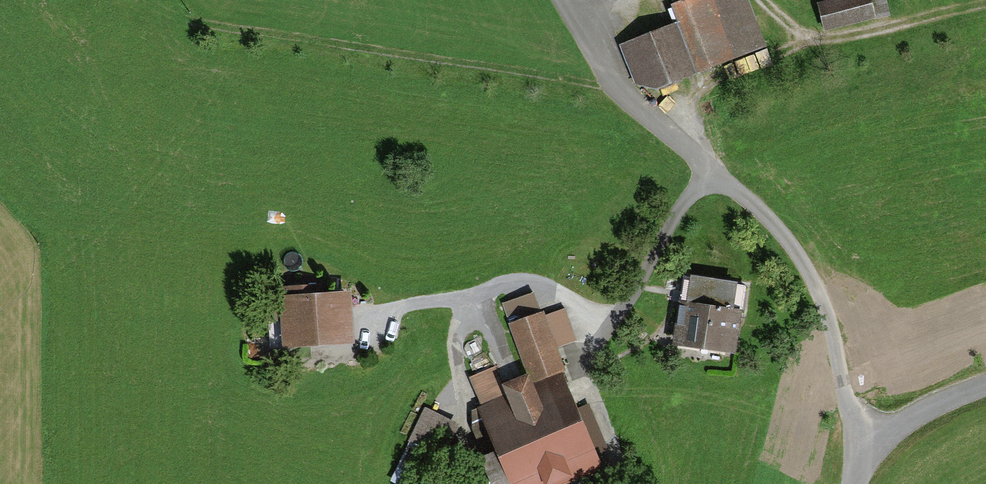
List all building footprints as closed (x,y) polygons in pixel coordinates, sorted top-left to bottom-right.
[(673,6),(701,72),(766,45),(747,0),(686,0),(673,6)] [(825,27),(874,15),(870,0),(837,0),(819,4),(825,27)] [(697,71),(676,22),(620,45),(636,83),(656,88),(697,71)] [(677,304),(671,349),(734,358),(745,287),(691,279),(687,305),(677,304)] [(294,340),(353,336),(350,293),(291,298),(294,340)] [(574,364),(552,310),(519,324),(541,377),(574,364)] [(518,483),(551,483),(603,462),(573,391),(547,402),(531,363),(477,386),(518,483)] [(427,408),(411,442),(446,458),(461,424),(427,408)]
